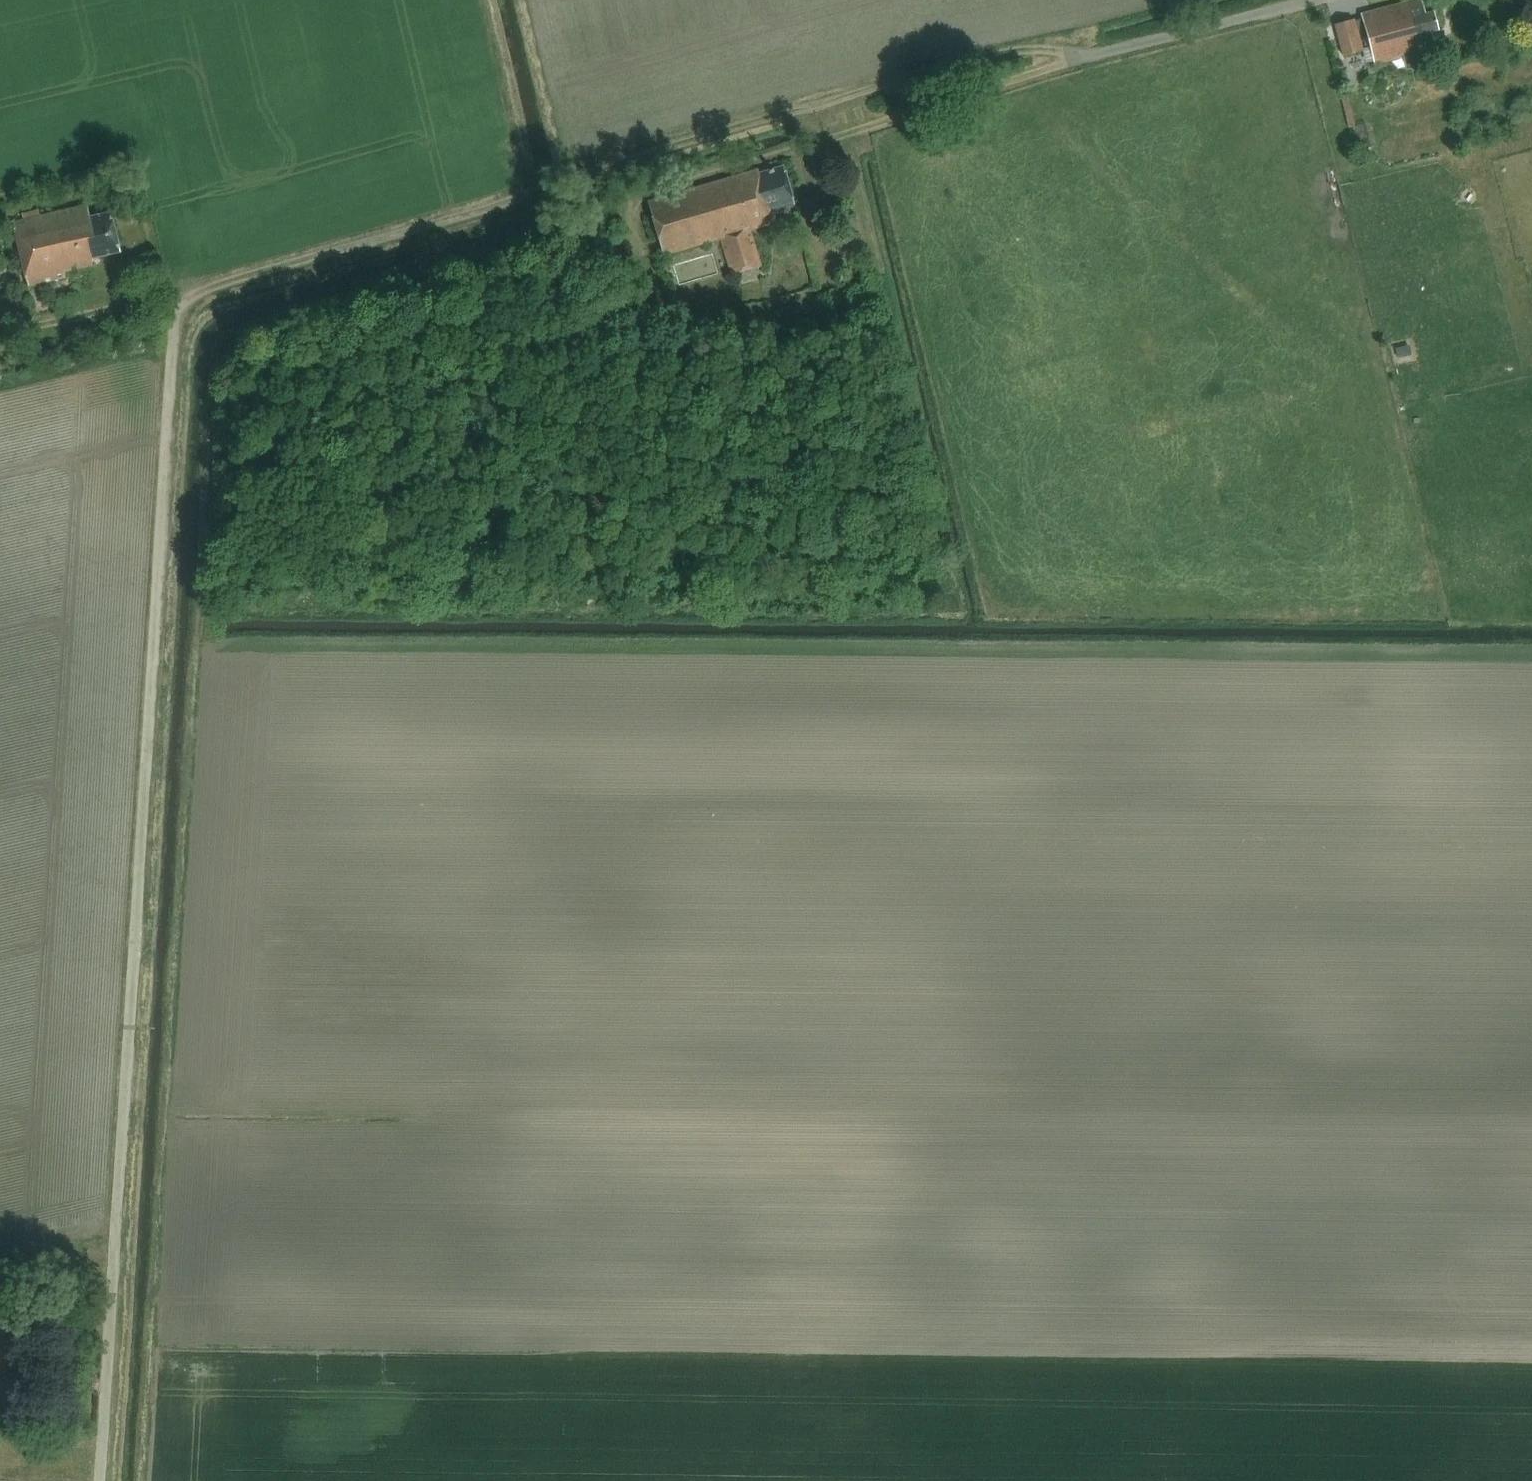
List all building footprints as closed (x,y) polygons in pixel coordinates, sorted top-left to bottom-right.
[(1336,26),(1344,55),(1365,50),(1359,31),(1364,30),(1374,65),(1403,57),(1407,69),(1424,64),(1420,52),(1418,43),(1431,39),(1428,31),(1436,29),(1431,12),(1424,15),(1419,0),(1414,0),(1359,16),(1361,21),(1353,23),(1353,21),(1339,25),(1336,26)] [(796,202),(785,165),(759,173),(758,168),(650,200),(666,255),(721,239),(731,275),(760,267),(750,231),(774,224),(769,210),(796,202)] [(111,212),(89,217),(86,205),(41,215),(40,209),(23,213),(25,219),(14,222),(29,286),(65,277),(64,271),(94,264),(92,257),(120,251),(111,212)]
